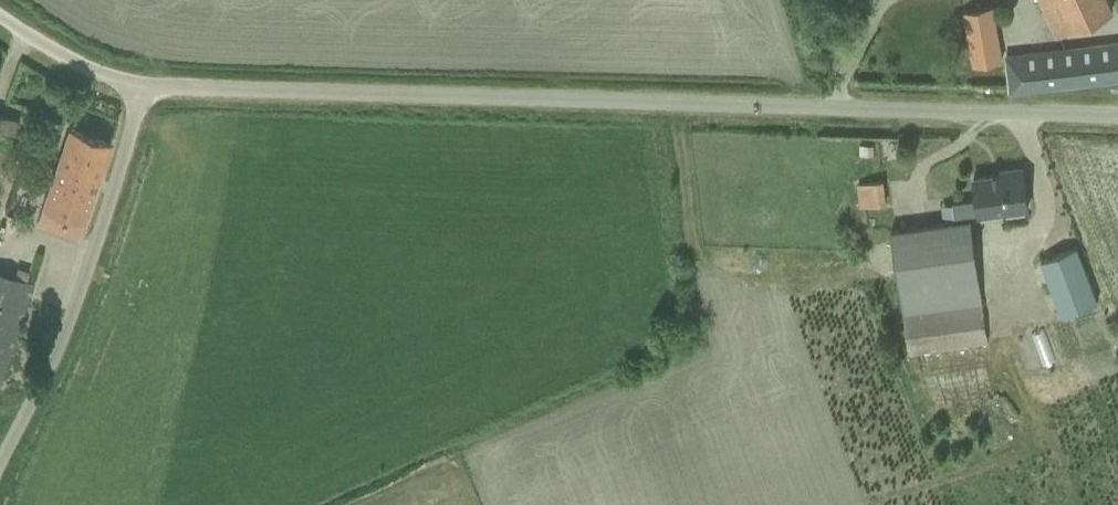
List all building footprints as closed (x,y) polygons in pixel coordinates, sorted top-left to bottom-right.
[(1106,0),(1040,0),(1056,36),(1111,11),(1106,0)] [(997,22),(969,28),(975,60),(1003,55),(997,22)] [(1006,55),(1011,92),(1117,79),(1117,41),(1006,55)] [(15,118),(0,113),(0,168),(15,118)] [(68,128),(42,205),(83,221),(110,142),(68,128)] [(872,145),(859,145),(859,155),(872,155),(872,145)] [(976,199),(952,202),(955,221),(971,219),(971,214),(980,213),(981,214),(1005,211),(1006,216),(1025,213),(1024,209),(1027,208),(1022,167),(999,170),(1000,173),(973,177),(976,199)] [(884,181),(856,185),(859,210),(888,205),(884,181)] [(891,230),(894,252),(902,315),(905,315),(910,353),(988,343),(982,304),(983,304),(972,221),(969,221),(955,222),(948,222),(891,230)] [(1076,247),(1040,260),(1060,314),(1096,301),(1076,247)] [(16,267),(13,276),(25,280),(28,271),(16,267)] [(33,282),(25,280),(13,276),(0,271),(0,380),(33,282)]
